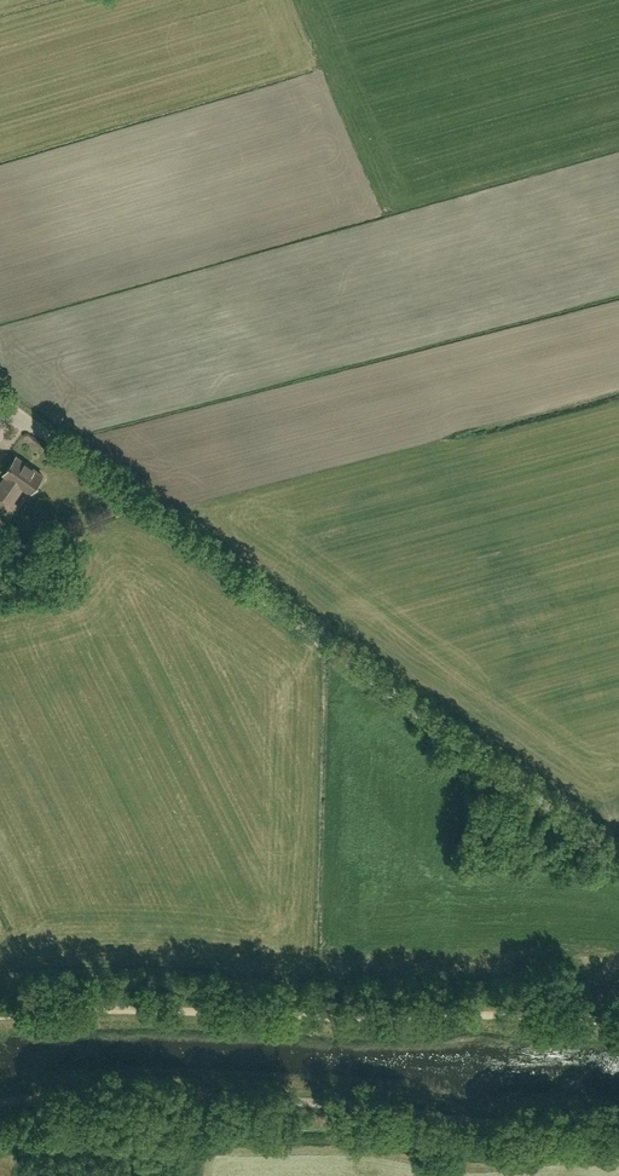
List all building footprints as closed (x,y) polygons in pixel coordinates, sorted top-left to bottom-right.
[(12,479),(1,495),(12,503),(23,487),(30,492),(31,492),(34,492),(36,491),(37,489),(38,487),(36,484),(43,475),(16,456),(4,474),(12,479)]
